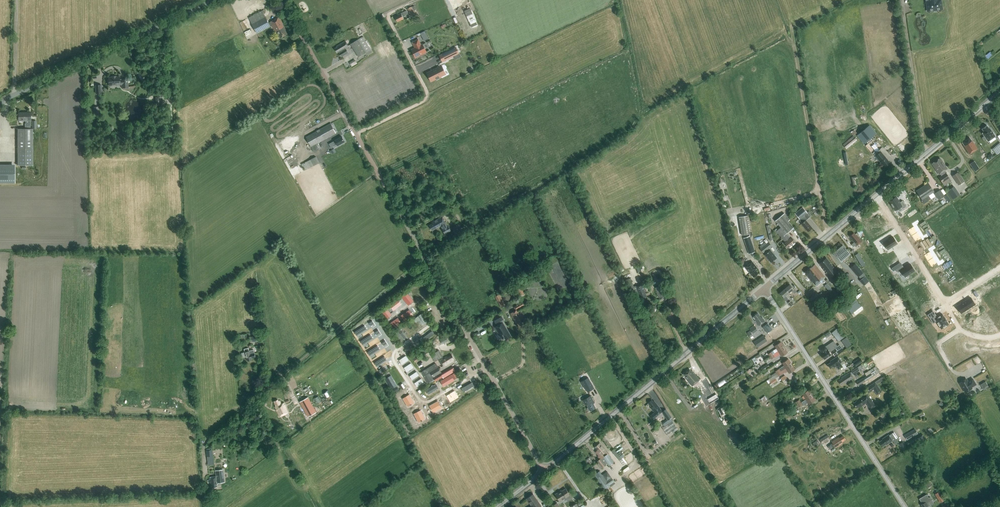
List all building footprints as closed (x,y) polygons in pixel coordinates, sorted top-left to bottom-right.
[(930,2),(927,2),(927,3),(926,3),(926,7),(927,6),(928,11),(942,9),(940,0),(937,0),(929,0),(930,2)] [(414,6),(412,7),(407,9),(411,16),(415,14),(413,11),(416,10),(414,6)] [(249,18),(257,34),(271,26),(262,10),(249,18)] [(406,11),(399,14),(399,15),(395,17),(397,22),(403,19),(403,17),(408,14),(406,11)] [(277,31),(280,38),(287,34),(284,27),(285,27),(279,17),(270,22),(276,32),(277,31)] [(371,49),(363,37),(351,44),(358,57),(371,49)] [(418,39),(412,42),(415,48),(411,50),(415,57),(426,52),(422,44),(421,45),(418,39)] [(349,47),(345,41),(337,46),(337,47),(335,48),(337,52),(339,52),(342,57),(348,53),(346,49),(349,47)] [(456,48),(444,54),(447,59),(455,55),(454,53),(458,51),(456,48)] [(430,71),(429,69),(435,66),(433,62),(420,68),(423,74),(430,71)] [(444,75),(441,68),(438,70),(437,68),(427,73),(431,81),(436,78),(437,79),(439,78),(440,78),(439,77),(444,75)] [(119,80),(119,77),(108,77),(109,85),(122,84),(122,88),(128,87),(127,79),(119,80)] [(18,165),(33,166),(33,129),(30,129),(30,121),(31,121),(31,112),(18,112),(19,121),(26,121),(26,124),(25,124),(25,129),(18,129),(18,165)] [(331,124),(306,137),(314,152),(319,149),(316,144),(336,133),(331,124)] [(885,145),(870,125),(857,135),(866,145),(873,155),(880,149),(882,147),(885,145)] [(987,125),(982,128),(984,132),(982,133),(988,141),(989,141),(990,143),(996,139),(994,137),(995,136),(990,128),(989,128),(987,125)] [(843,145),(846,148),(856,139),(853,135),(843,145)] [(329,144),(330,146),(331,148),(338,145),(345,142),(342,136),(335,140),(329,144)] [(969,137),(962,142),(964,146),(969,154),(977,149),(972,141),(969,137)] [(290,150),(292,149),(293,147),(294,145),(294,143),(294,141),(292,139),(290,138),(288,138),(286,138),(285,139),(283,141),(282,143),(282,145),(283,147),(284,148),(286,149),(288,150),(290,150)] [(875,157),(875,156),(884,167),(890,163),(881,152),(880,149),(873,155),(875,157)] [(309,168),(314,166),(319,163),(316,157),(306,162),(301,164),(305,170),(309,168)] [(944,171),(947,169),(945,167),(945,166),(943,163),(943,164),(943,163),(942,164),(939,159),(933,164),(937,168),(936,169),(937,171),(938,171),(940,174),(941,176),(939,177),(942,183),(949,178),(946,173),(944,171)] [(974,161),(970,164),(975,171),(979,169),(974,161)] [(964,181),(958,172),(952,176),(958,185),(964,181)] [(928,183),(917,191),(922,199),(926,197),(927,199),(930,197),(929,195),(934,191),(928,183)] [(947,190),(952,199),(960,195),(955,186),(947,190)] [(944,196),(940,189),(934,193),(939,200),(944,196)] [(896,196),(889,201),(895,210),(901,206),(903,208),(906,206),(902,200),(900,202),(896,196)] [(802,223),(801,224),(808,232),(812,228),(806,220),(810,217),(807,213),(802,207),(795,214),(799,219),(802,223)] [(788,248),(795,242),(791,237),(787,233),(793,228),(788,221),(790,220),(784,214),(775,221),(781,227),(776,231),(786,242),(784,243),(788,248)] [(751,234),(748,215),(739,217),(741,235),(751,234)] [(432,222),(433,224),(430,226),(432,230),(436,227),(437,228),(441,226),(442,229),(445,234),(451,231),(448,226),(447,226),(442,217),(432,222)] [(908,230),(911,236),(920,230),(917,225),(919,223),(918,220),(912,224),(913,227),(908,230)] [(463,234),(470,230),(467,224),(460,228),(463,234)] [(462,233),(458,225),(452,228),(457,236),(462,233)] [(911,236),(915,241),(920,238),(922,241),(928,237),(926,234),(923,236),(920,230),(911,236)] [(857,246),(862,241),(857,236),(854,233),(850,236),(853,240),(852,240),(854,242),(851,244),(852,245),(850,247),(851,248),(856,245),(857,246)] [(749,254),(755,251),(749,236),(743,238),(749,254)] [(897,243),(893,237),(883,243),(887,249),(897,243)] [(765,242),(759,246),(761,248),(760,249),(763,253),(772,246),(769,242),(766,244),(765,242)] [(843,258),(847,255),(845,253),(844,253),(843,252),(847,250),(843,245),(834,253),(837,257),(841,254),(841,255),(841,256),(843,258)] [(924,256),(927,261),(936,256),(933,250),(936,248),(934,245),(928,249),(930,252),(924,256)] [(777,258),(770,250),(764,254),(771,262),(777,258)] [(846,266),(854,259),(851,255),(843,262),(846,266)] [(927,261),(931,267),(937,263),(939,266),(944,262),(943,259),(940,261),(936,256),(927,261)] [(866,265),(861,257),(857,259),(862,267),(866,265)] [(837,272),(829,261),(826,258),(819,263),(822,267),(827,273),(830,277),(837,272)] [(750,273),(753,277),(758,273),(755,270),(757,268),(752,261),(744,267),(750,273)] [(819,281),(823,278),(825,276),(815,264),(805,272),(815,285),(815,284),(816,286),(820,282),(819,281)] [(851,268),(858,277),(863,273),(855,264),(851,268)] [(902,265),(896,270),(898,273),(901,271),(905,277),(914,271),(910,264),(904,268),(902,265)] [(832,285),(825,276),(823,278),(830,286),(832,285)] [(864,276),(860,280),(864,285),(868,281),(864,276)] [(625,280),(628,289),(633,302),(647,297),(642,284),(636,286),(635,286),(634,286),(630,278),(625,280)] [(790,284),(785,289),(789,293),(792,290),(794,293),(796,291),(794,288),(793,289),(790,284)] [(833,291),(827,284),(825,286),(830,293),(833,291)] [(667,298),(665,293),(666,293),(663,285),(655,288),(660,300),(663,298),(664,300),(667,298)] [(517,289),(521,296),(525,294),(520,286),(517,289)] [(785,296),(789,293),(785,289),(780,293),(783,297),(786,300),(788,299),(785,296)] [(988,297),(985,299),(991,307),(994,305),(992,302),(993,301),(994,302),(997,300),(992,291),(988,293),(991,298),(989,299),(988,297)] [(408,305),(413,301),(406,292),(402,296),(408,305)] [(503,292),(495,297),(501,307),(505,305),(500,297),(504,294),(503,292)] [(815,294),(810,298),(813,302),(820,296),(816,292),(815,294)] [(964,301),(956,306),(961,313),(965,311),(964,309),(968,307),(968,308),(975,304),(971,297),(966,300),(967,300),(965,302),(964,301)] [(389,305),(393,310),(401,304),(397,299),(389,305)] [(847,309),(851,314),(861,307),(857,301),(847,309)] [(524,305),(522,302),(513,307),(515,310),(518,309),(524,305)] [(391,315),(385,308),(380,312),(386,319),(391,315)] [(526,324),(523,319),(524,318),(518,309),(510,313),(516,323),(519,328),(526,324)] [(413,315),(410,310),(402,316),(405,320),(413,315)] [(425,324),(428,321),(424,316),(422,313),(414,319),(416,322),(421,319),(425,324)] [(511,336),(510,334),(503,323),(502,323),(501,321),(504,319),(500,313),(492,317),(496,324),(498,323),(499,325),(495,327),(500,336),(503,335),(505,339),(511,336)] [(759,326),(765,321),(762,317),(761,318),(758,313),(753,316),(756,320),(755,320),(759,326)] [(935,314),(929,317),(933,323),(936,321),(941,329),(949,324),(942,314),(937,317),(935,314)] [(401,323),(398,318),(390,324),(393,329),(401,323)] [(413,319),(404,325),(406,329),(416,323),(413,319)] [(768,323),(763,326),(768,332),(772,329),(768,323)] [(354,332),(357,335),(367,329),(364,325),(354,332)] [(833,331),(831,333),(838,341),(844,337),(837,328),(833,331)] [(395,333),(401,341),(404,339),(400,334),(403,332),(401,329),(395,333)] [(425,340),(434,334),(432,331),(423,337),(425,340)] [(360,341),(363,344),(373,338),(370,335),(360,341)] [(757,347),(767,340),(763,335),(754,342),(757,347)] [(851,344),(846,337),(841,340),(846,348),(851,344)] [(829,352),(835,349),(838,353),(843,350),(840,344),(837,346),(834,341),(826,346),(825,346),(820,349),(823,353),(821,354),(824,359),(831,355),(829,352)] [(776,348),(771,352),(773,354),(784,347),(781,342),(775,346),(776,348)] [(390,345),(387,347),(392,357),(395,355),(390,345)] [(367,352),(370,355),(380,349),(377,346),(367,352)] [(784,347),(773,354),(775,357),(780,354),(781,356),(787,352),(784,347)] [(246,357),(247,357),(248,361),(252,360),(252,358),(255,357),(255,353),(253,354),(252,350),(249,351),(248,348),(244,349),(246,357)] [(435,362),(443,357),(439,350),(431,355),(435,362)] [(454,359),(452,355),(447,358),(446,356),(439,361),(443,367),(453,361),(452,360),(454,359)] [(374,363),(376,366),(387,360),(384,356),(374,363)] [(409,360),(406,356),(399,360),(402,364),(409,360)] [(835,358),(830,361),(831,362),(828,364),(830,368),(834,366),(834,367),(836,366),(838,369),(842,366),(840,363),(842,362),(837,356),(835,358)] [(781,371),(792,364),(788,359),(782,363),(784,366),(779,369),(775,371),(776,372),(768,377),(770,379),(777,374),(781,371)] [(414,367),(411,363),(404,368),(407,372),(414,367)] [(428,383),(434,379),(436,381),(443,377),(441,374),(442,374),(441,373),(441,372),(436,363),(423,371),(421,372),(428,383)] [(777,381),(775,378),(785,372),(786,373),(788,371),(789,373),(795,369),(792,364),(781,371),(777,374),(770,379),(768,380),(771,384),(777,381)] [(859,385),(875,375),(880,372),(878,368),(877,369),(876,366),(869,370),(871,373),(857,382),(859,385)] [(442,374),(441,374),(444,378),(455,371),(453,367),(441,373),(442,374)] [(853,374),(859,370),(857,367),(851,371),(852,372),(850,373),(850,372),(842,378),(842,379),(839,381),(841,385),(845,382),(845,383),(854,378),(852,375),(853,374)] [(699,380),(697,377),(693,373),(693,374),(689,369),(684,374),(687,379),(686,379),(692,386),(699,380)] [(416,372),(410,376),(413,380),(419,376),(416,372)] [(440,381),(444,386),(454,380),(451,375),(440,381)] [(384,379),(391,390),(396,387),(389,376),(384,379)] [(882,392),(877,384),(885,379),(883,376),(865,388),(868,393),(874,389),(877,395),(882,392)] [(594,388),(588,378),(582,381),(585,385),(584,386),(587,392),(594,388)] [(973,388),(972,387),(977,385),(973,378),(968,381),(967,378),(959,383),(965,393),(973,388)] [(424,383),(421,379),(414,383),(417,387),(424,383)] [(711,385),(713,384),(710,379),(703,383),(708,391),(712,389),(711,387),(711,385)] [(983,390),(989,387),(985,381),(980,384),(983,390)] [(461,388),(463,392),(474,386),(472,382),(461,388)] [(428,395),(439,388),(436,383),(426,390),(428,395)] [(454,386),(460,397),(463,395),(457,384),(454,386)] [(402,400),(399,396),(408,391),(406,387),(394,394),(399,402),(402,400)] [(802,394),(803,396),(802,397),(804,399),(805,398),(806,399),(812,395),(808,390),(802,394)] [(447,396),(450,402),(458,397),(455,391),(447,396)] [(856,401),(853,403),(857,408),(860,406),(861,407),(865,404),(865,403),(866,402),(868,404),(867,405),(870,409),(875,406),(870,399),(866,393),(859,398),(856,400),(856,401)] [(815,400),(812,395),(806,399),(804,400),(806,403),(808,402),(809,404),(815,400)] [(408,407),(414,404),(410,396),(403,399),(408,407)] [(596,408),(593,402),(594,401),(591,396),(582,401),(585,405),(587,404),(590,411),(596,408)] [(300,402),(308,417),(316,412),(308,397),(300,402)] [(278,400),(274,402),(276,406),(275,407),(279,417),(288,413),(284,403),(281,404),(280,401),(279,402),(278,400)] [(660,410),(661,409),(654,401),(653,402),(652,400),(648,403),(651,407),(651,408),(654,413),(650,416),(653,419),(662,412),(668,420),(670,418),(672,417),(665,409),(662,412),(660,410)] [(430,406),(433,412),(442,408),(438,401),(430,406)] [(288,414),(290,421),(301,418),(299,411),(288,414)] [(417,423),(423,419),(418,411),(412,414),(417,423)] [(302,419),(293,423),(295,428),(304,424),(302,419)] [(672,421),(662,428),(668,436),(673,432),(678,429),(672,421)] [(907,440),(917,434),(914,430),(905,435),(907,440)] [(883,439),(879,442),(882,447),(886,444),(886,445),(892,441),(895,444),(898,442),(896,439),(897,438),(898,438),(894,432),(889,435),(888,434),(882,439),(883,439)] [(909,447),(925,438),(922,434),(906,443),(909,447)] [(822,444),(830,439),(827,435),(819,440),(822,444)] [(841,442),(845,440),(843,436),(839,438),(838,437),(832,442),(833,443),(834,446),(835,448),(842,443),(841,442)] [(602,457),(607,453),(599,443),(595,447),(598,450),(597,451),(600,455),(602,457)] [(829,443),(821,448),(823,451),(831,447),(829,443)] [(621,458),(614,449),(612,451),(619,460),(621,458)] [(613,462),(608,453),(602,458),(598,461),(603,467),(607,464),(608,465),(613,462)] [(217,476),(210,477),(211,480),(208,480),(208,483),(211,483),(211,486),(213,486),(213,487),(217,487),(217,483),(219,483),(225,482),(223,470),(216,470),(217,476)] [(608,488),(610,487),(609,485),(614,481),(611,477),(607,480),(600,470),(596,473),(606,488),(607,487),(608,488)] [(563,499),(570,495),(566,488),(562,491),(561,490),(555,494),(560,502),(563,500),(563,499)] [(541,506),(533,494),(526,498),(531,506),(529,506),(540,506),(541,506)] [(919,499),(922,504),(921,505),(922,506),(929,506),(928,506),(929,506),(927,503),(932,500),(930,497),(929,498),(926,494),(919,499)]
